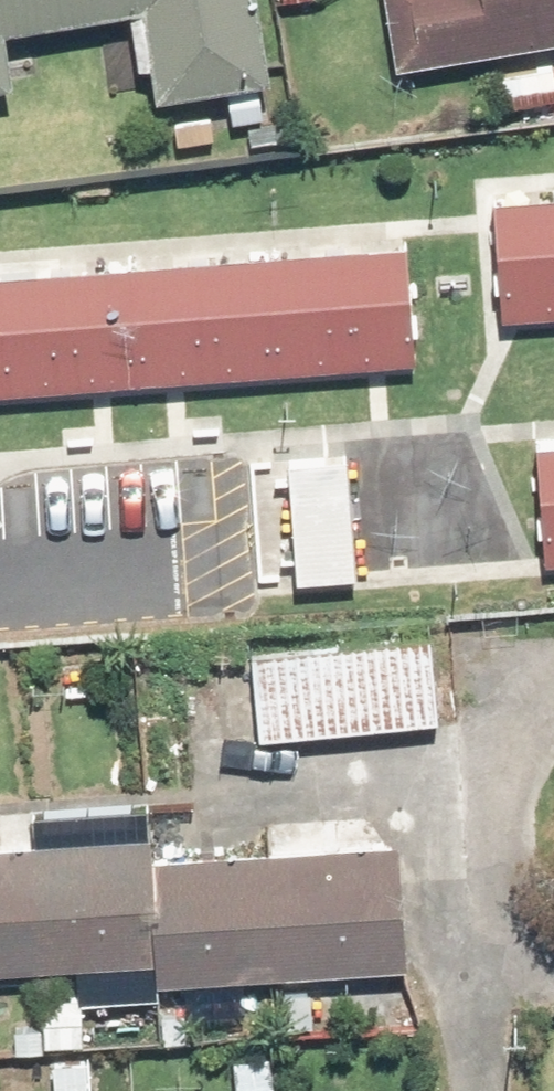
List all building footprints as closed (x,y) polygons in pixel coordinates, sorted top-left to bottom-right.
[(31,71),(23,15),(121,0),(0,0),(0,76),(31,71)] [(148,57),(163,55),(166,80),(281,62),(272,0),(139,0),(148,57)] [(406,59),(553,37),(553,0),(397,0),(406,59)] [(504,178),(512,305),(553,303),(553,174),(504,178)] [(0,259),(0,385),(438,354),(429,228),(0,259)] [(533,429),(541,550),(553,549),(553,428),(533,429)] [(358,446),(297,449),(304,578),(365,575),(358,446)] [(448,637),(259,651),(264,728),(454,714),(448,637)] [(159,845),(158,828),(0,837),(0,963),(101,957),(103,990),(167,986),(166,968),(414,955),(407,832),(159,845)] [(93,986),(50,988),(52,1042),(95,1041),(93,986)]
